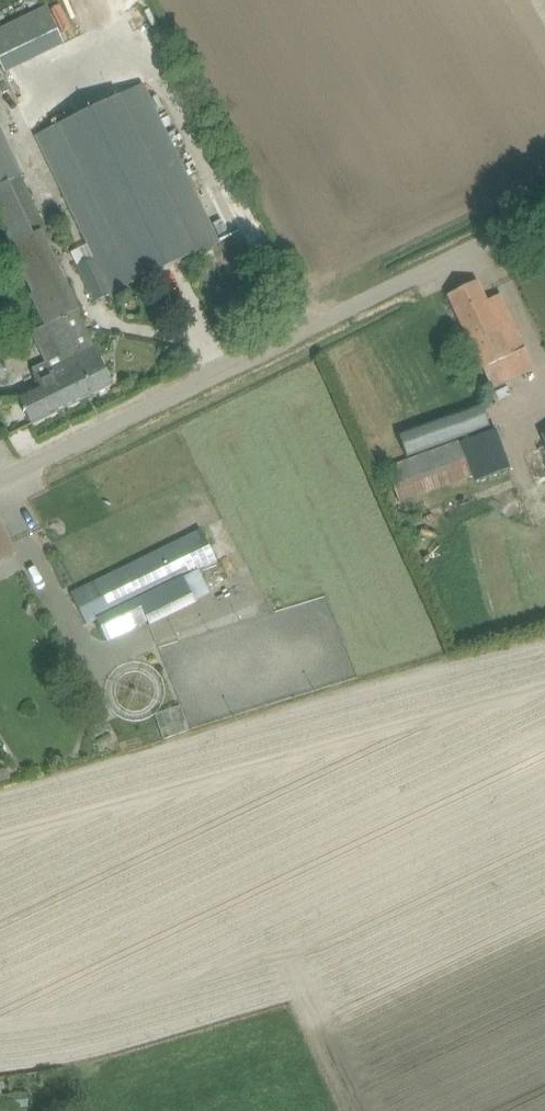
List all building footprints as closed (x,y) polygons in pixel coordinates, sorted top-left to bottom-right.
[(0,24),(0,72),(59,43),(41,5),(0,24)] [(219,242),(209,222),(141,84),(34,137),(92,255),(91,255),(110,294),(219,242)] [(28,294),(43,327),(45,326),(81,400),(113,384),(77,309),(79,308),(42,230),(46,227),(0,129),(0,243),(2,246),(7,243),(31,292),(28,294)] [(532,367),(509,314),(500,294),(486,301),(476,281),(448,295),(458,314),(489,386),(532,367)] [(32,424),(81,400),(45,326),(43,327),(30,333),(45,364),(31,370),(37,384),(16,395),(24,412),(25,411),(32,424)] [(479,407),(395,429),(401,451),(484,429),(479,407)] [(509,469),(495,430),(462,442),(461,440),(387,468),(399,504),(472,477),(474,481),(509,469)] [(13,551),(0,525),(0,557),(13,551)] [(199,530),(72,592),(88,626),(97,621),(182,580),(216,563),(199,530)] [(86,721),(95,738),(107,731),(98,713),(86,721)] [(0,769),(0,783),(9,780),(5,768),(0,769)]
